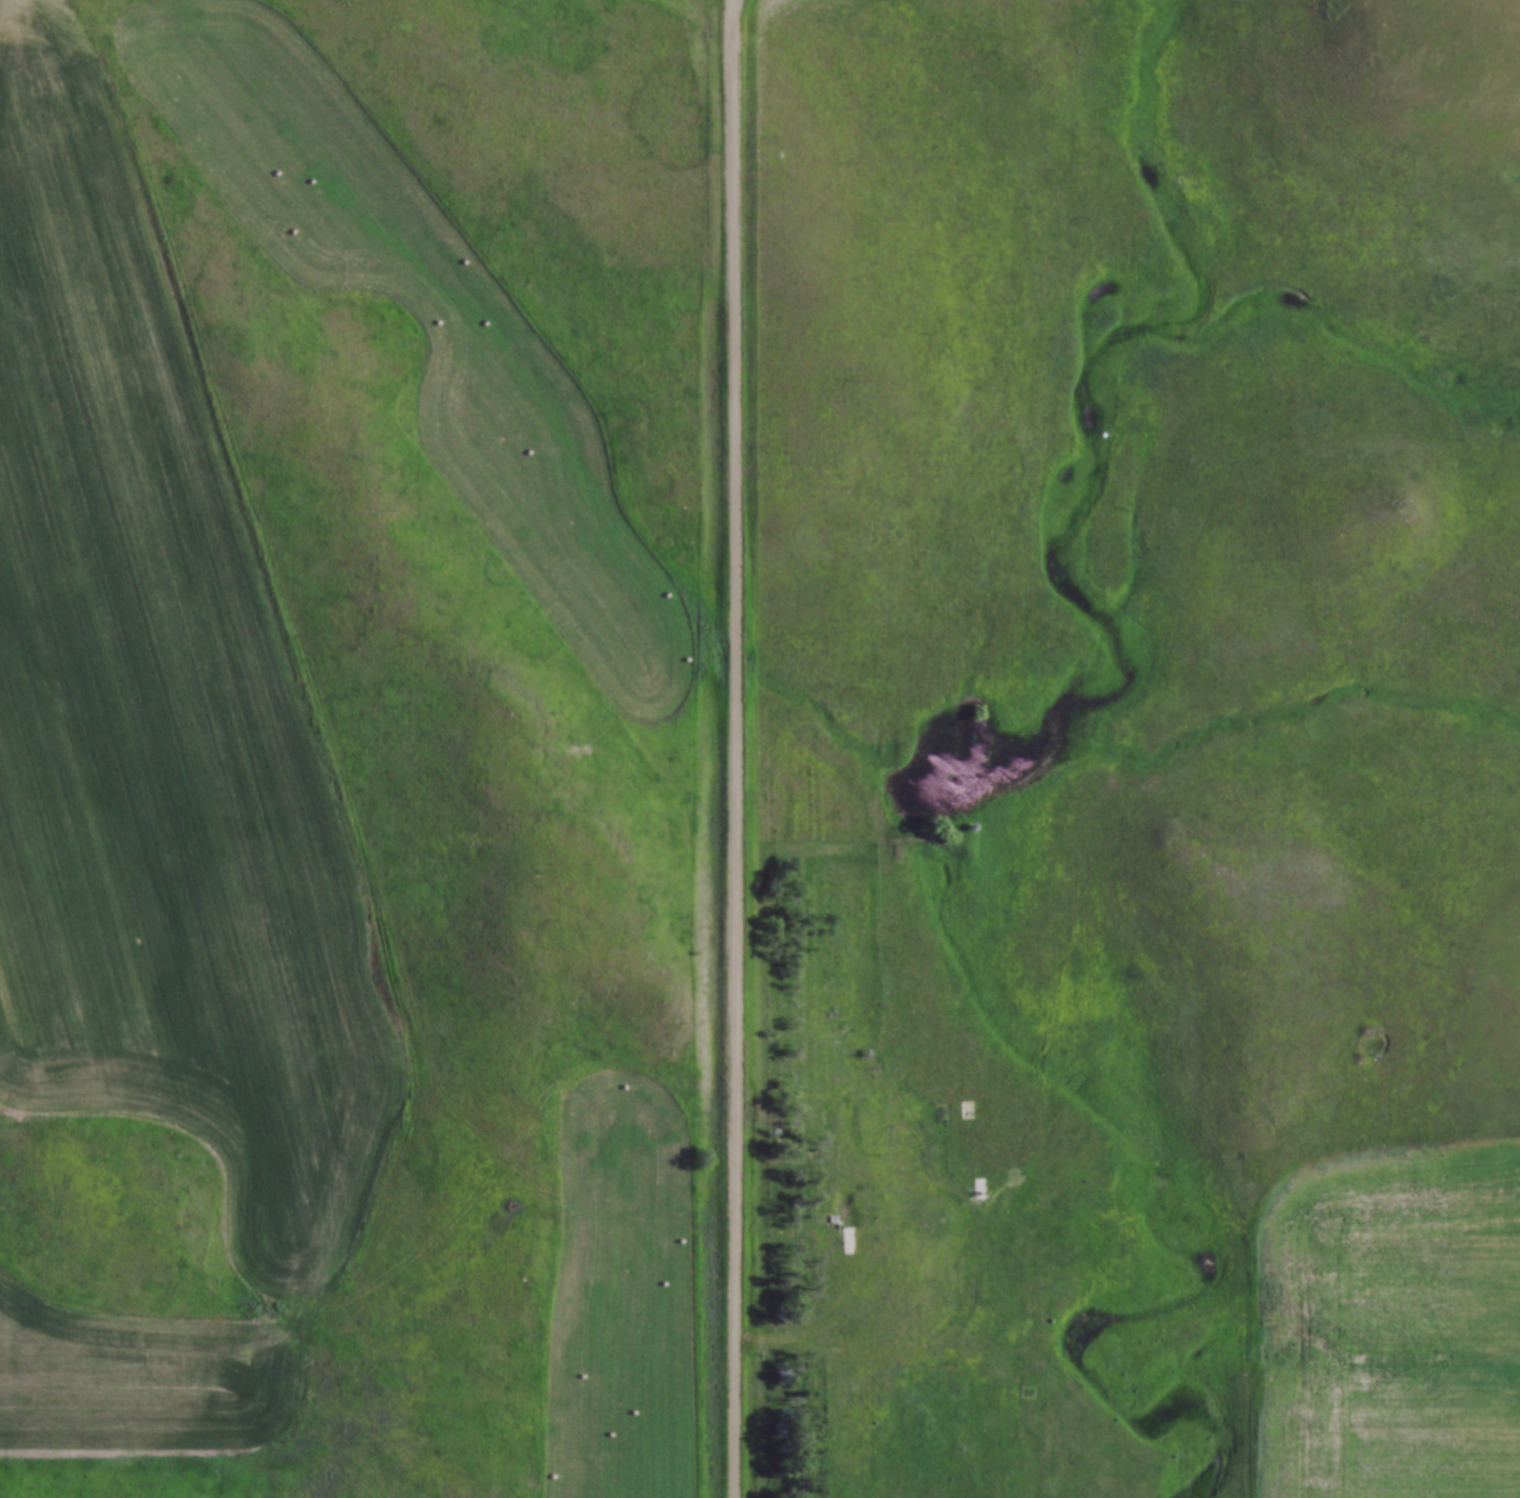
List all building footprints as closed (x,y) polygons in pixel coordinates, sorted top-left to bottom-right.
[(841,1252),(853,1252),(853,1226),(841,1226),(841,1252)]
